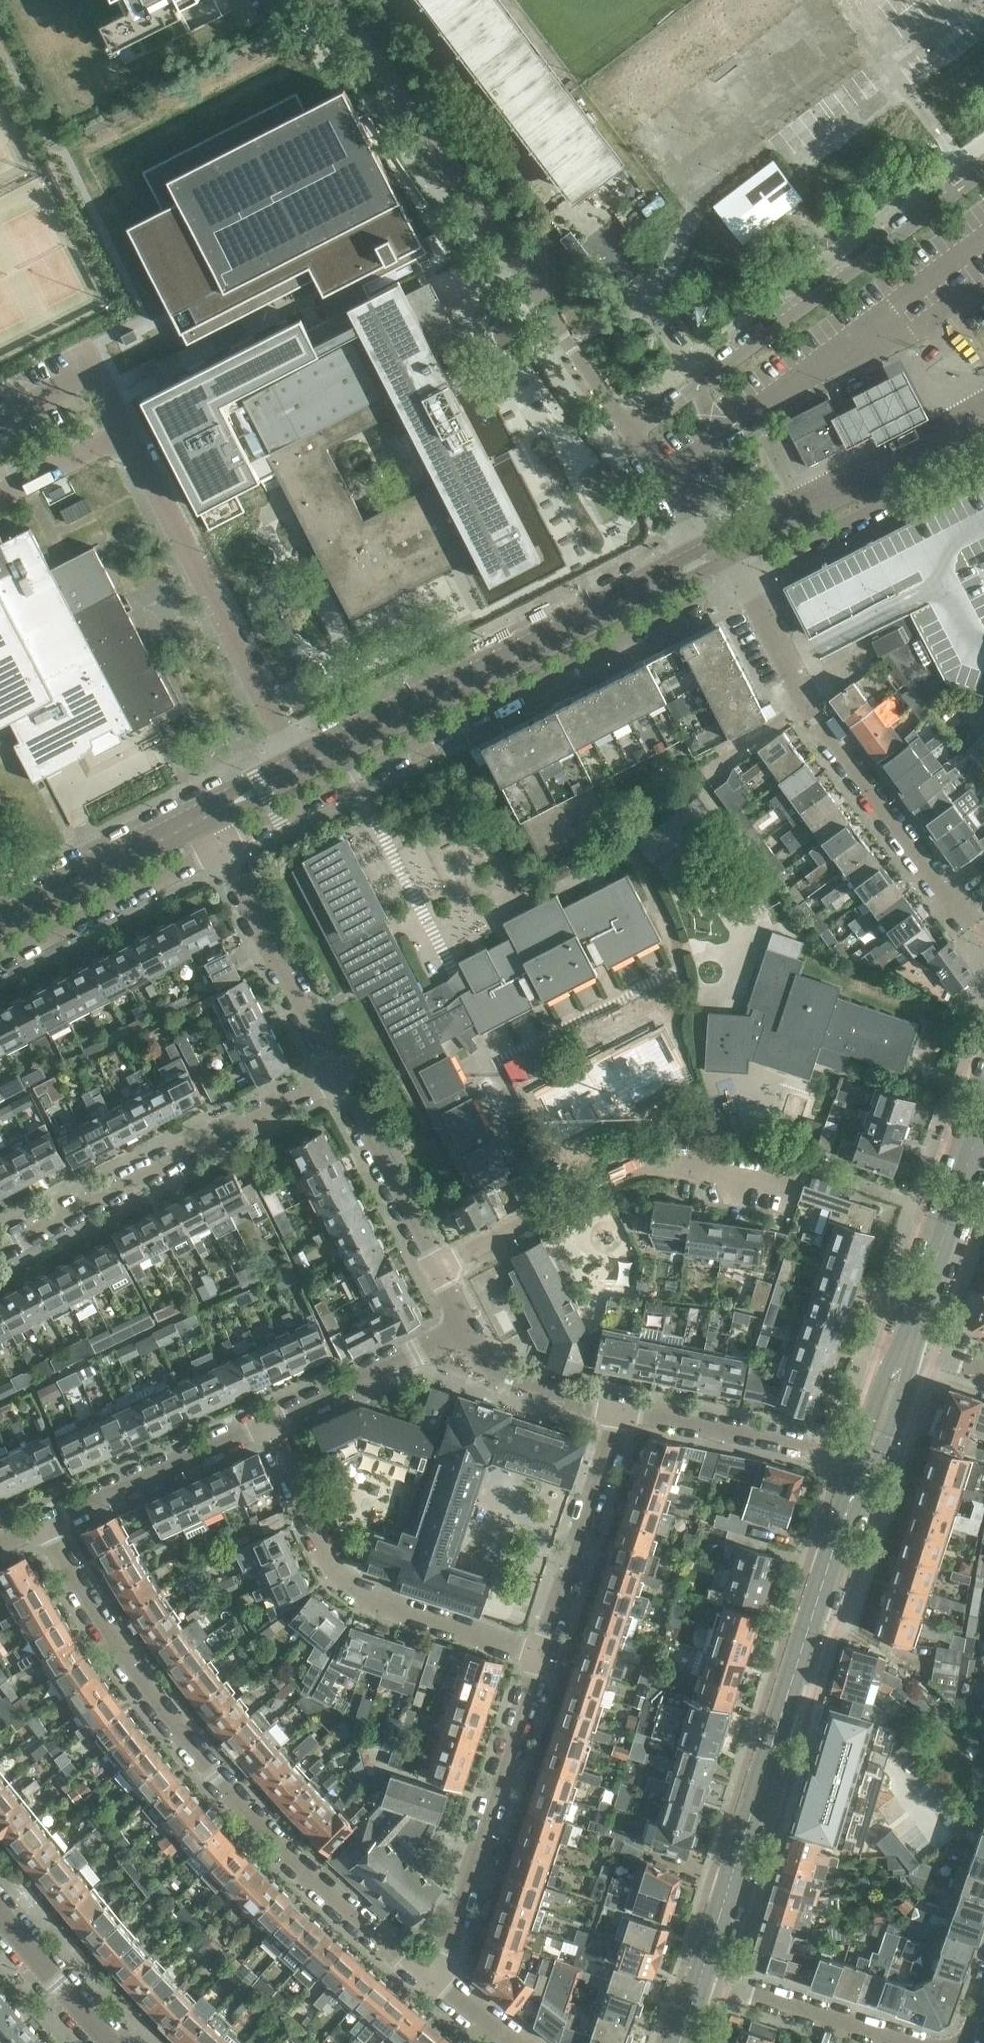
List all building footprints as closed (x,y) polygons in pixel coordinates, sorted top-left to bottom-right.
[(102,23),(110,40),(115,37),(119,46),(182,14),(179,7),(192,0),(123,0),(128,9),(102,23)] [(447,20),(467,6),(463,0),(432,0),(447,20)] [(446,23),(575,193),(620,159),(568,91),(499,0),(478,0),(446,23)] [(594,69),(631,123),(809,2),(808,0),(694,0),(594,69)] [(162,209),(128,227),(156,282),(188,343),(310,280),(330,318),(353,306),(353,305),(371,297),(370,296),(364,283),(415,257),(417,256),(427,251),(421,241),(421,240),(421,239),(369,138),(365,131),(359,118),(358,117),(344,89),(341,90),(331,95),(305,109),(296,92),(143,171),(162,209)] [(792,185),(773,161),(714,205),(743,243),(784,211),(793,205),(802,198),(792,185)] [(615,169),(623,180),(631,174),(623,164),(615,169)] [(564,236),(560,239),(590,278),(601,271),(571,231),(564,236)] [(400,281),(371,297),(353,305),(353,306),(330,318),(307,329),(301,317),(142,399),(198,509),(276,469),(325,565),(352,617),(465,560),(476,554),(489,581),(540,554),(458,394),(435,348),(451,341),(425,290),(409,298),(400,281)] [(134,329),(121,335),(125,344),(138,338),(134,329)] [(154,356),(136,366),(143,379),(161,370),(156,359),(154,356)] [(832,416),(848,446),(874,433),(878,442),(929,416),(904,368),(853,394),(858,403),(832,416)] [(829,397),(784,420),(808,465),(852,442),(829,397)] [(781,588),(793,610),(799,607),(813,635),(895,592),(905,613),(869,633),(873,640),(872,640),(879,654),(881,653),(883,658),(884,657),(886,659),(887,658),(924,709),(954,685),(938,680),(968,591),(974,593),(978,581),(983,583),(983,484),(829,563),(827,559),(822,561),(825,566),(781,588)] [(62,510),(67,521),(68,522),(92,510),(86,498),(62,510)] [(0,534),(0,726),(11,720),(21,740),(15,743),(34,781),(85,755),(83,752),(92,748),(96,755),(124,740),(121,733),(131,728),(132,730),(133,730),(116,698),(102,669),(88,641),(70,607),(50,568),(30,528),(4,541),(0,534)] [(94,545),(50,568),(70,607),(114,584),(94,545)] [(978,581),(974,593),(968,591),(938,680),(954,685),(983,695),(983,583),(978,581)] [(114,584),(70,607),(88,641),(132,618),(114,584)] [(132,618),(88,641),(102,669),(146,647),(132,618)] [(475,746),(472,748),(473,752),(478,760),(480,764),(489,759),(539,857),(613,819),(594,783),(684,737),(693,755),(767,717),(776,713),(771,701),(766,704),(722,618),(572,696),(553,705),(481,742),(481,743),(475,746)] [(146,647),(102,669),(116,698),(161,675),(146,647)] [(903,683),(893,668),(885,674),(896,689),(903,683)] [(161,675),(116,698),(133,730),(152,720),(150,716),(176,703),(161,675)] [(855,683),(836,695),(832,699),(851,724),(873,708),(855,683)] [(918,702),(905,684),(898,689),(911,707),(918,702)] [(873,708),(851,724),(864,742),(886,726),(879,715),(889,708),(883,701),(873,708)] [(918,702),(911,707),(910,708),(921,721),(925,717),(928,716),(918,702)] [(909,743),(885,760),(886,761),(881,765),(891,779),(947,738),(940,732),(925,717),(921,721),(916,726),(928,740),(915,750),(909,743)] [(886,726),(864,742),(879,762),(884,757),(883,757),(900,744),(886,726)] [(905,736),(910,742),(918,736),(920,735),(914,727),(905,736)] [(733,768),(727,780),(734,789),(740,785),(753,777),(769,765),(768,765),(795,746),(784,730),(758,749),(764,757),(740,775),(734,767),(733,768)] [(965,751),(983,770),(983,733),(965,751)] [(947,738),(891,779),(902,793),(932,772),(926,765),(942,753),(947,760),(960,750),(947,738)] [(769,765),(753,777),(758,784),(774,772),(780,780),(806,760),(795,746),(768,765),(769,765)] [(653,779),(674,767),(670,759),(648,771),(653,779)] [(769,799),(774,807),(778,805),(816,776),(806,760),(780,780),(778,782),(783,789),(769,799)] [(932,772),(902,793),(913,808),(942,786),(953,778),(960,774),(954,766),(946,771),(945,770),(942,766),(933,773),(932,772)] [(778,805),(789,819),(828,791),(816,776),(778,805)] [(942,786),(913,808),(923,822),(953,801),(948,794),(959,786),(953,778),(942,786)] [(727,780),(714,789),(733,815),(742,809),(752,802),(740,785),(734,789),(727,780)] [(953,801),(923,822),(934,837),(964,815),(973,809),(978,805),(981,802),(971,788),(953,801)] [(794,826),(780,837),(785,844),(810,826),(839,806),(828,791),(800,811),(789,819),(794,826)] [(934,837),(945,852),(973,832),(975,830),(969,823),(983,812),(983,801),(934,837)] [(810,826),(785,844),(791,852),(816,833),(821,840),(849,820),(839,806),(810,826)] [(742,809),(733,815),(744,830),(752,823),(742,809)] [(821,840),(809,849),(821,865),(832,856),(861,835),(849,820),(821,840)] [(752,823),(744,830),(755,845),(763,838),(752,823)] [(945,852),(957,868),(969,858),(983,847),(983,835),(979,839),(978,837),(973,832),(945,852)] [(821,865),(806,876),(811,882),(838,863),(843,870),(871,849),(861,835),(832,856),(821,865)] [(763,838),(755,845),(766,860),(775,853),(776,853),(764,838),(763,838)] [(308,864),(295,871),(353,983),(356,981),(363,994),(369,990),(387,1025),(389,1024),(393,1032),(392,1033),(470,1187),(479,1182),(480,1184),(508,1169),(493,1141),(491,1142),(484,1128),(486,1127),(471,1098),(469,1099),(462,1085),(464,1084),(449,1056),(447,1057),(440,1042),(455,1034),(468,1050),(476,1043),(471,1037),(479,1032),(480,1034),(533,1006),(530,1000),(541,994),(544,1001),(597,973),(594,966),(605,961),(608,967),(661,940),(627,874),(563,907),(556,894),(504,922),(511,937),(487,949),(486,947),(459,961),(466,974),(455,980),(449,983),(446,980),(422,993),(381,915),(384,914),(346,840),(307,860),(308,864)] [(820,898),(826,905),(840,895),(854,885),(882,864),(871,849),(843,870),(849,877),(820,898)] [(775,853),(766,860),(776,873),(785,867),(775,853)] [(854,885),(832,901),(843,915),(864,899),(865,899),(892,879),(882,864),(854,885)] [(848,923),(854,931),(904,894),(892,879),(865,899),(870,907),(848,923)] [(794,884),(787,889),(793,897),(797,903),(804,898),(794,884)] [(904,894),(854,931),(859,937),(871,928),(877,935),(886,929),(914,908),(904,894)] [(805,899),(798,904),(809,919),(816,914),(805,899)] [(204,906),(175,921),(189,947),(208,937),(211,943),(220,938),(217,932),(204,906)] [(858,959),(869,963),(897,943),(925,922),(914,908),(886,929),(891,936),(878,946),(877,944),(858,959)] [(820,931),(828,925),(818,912),(810,918),(820,931)] [(155,931),(153,932),(171,968),(193,957),(192,952),(191,953),(189,947),(175,921),(175,920),(165,925),(164,923),(153,928),(155,931)] [(897,943),(869,963),(881,966),(894,956),(900,964),(908,958),(909,959),(936,938),(925,922),(897,943)] [(819,932),(830,948),(839,941),(827,926),(819,932)] [(803,941),(773,931),(767,948),(748,1005),(754,1007),(752,1014),(708,1012),(705,1069),(748,1072),(749,1063),(749,1057),(753,1058),(753,1059),(809,1078),(815,1061),(843,1070),(849,1054),(860,1057),(902,1072),(909,1051),(912,1052),(915,1045),(912,1044),(918,1024),(837,996),(839,987),(798,974),(803,960),(797,958),(803,941)] [(134,941),(132,942),(151,979),(171,968),(153,932),(145,936),(143,934),(133,939),(134,941)] [(900,964),(894,968),(917,983),(939,998),(940,997),(942,996),(939,994),(948,982),(952,988),(953,989),(958,985),(966,979),(973,973),(969,967),(957,951),(950,940),(950,941),(942,946),(936,938),(909,959),(908,958),(900,964)] [(114,952),(112,953),(131,989),(151,979),(132,942),(124,947),(123,944),(113,950),(114,952)] [(839,942),(830,948),(841,962),(849,955),(839,942)] [(204,962),(205,963),(197,967),(204,980),(211,976),(233,964),(226,951),(221,954),(204,962)] [(94,962),(92,963),(110,1000),(131,989),(112,953),(103,957),(102,955),(92,960),(94,962)] [(73,973),(71,975),(89,1011),(110,1000),(92,963),(83,968),(82,965),(72,971),(73,973)] [(233,964),(211,976),(204,980),(207,986),(215,982),(218,987),(236,978),(239,977),(233,964)] [(53,984),(51,984),(69,1020),(89,1011),(71,975),(63,978),(62,976),(51,981),(53,984)] [(211,994),(212,995),(191,1006),(195,1013),(216,1002),(223,1016),(253,1000),(253,999),(255,998),(250,988),(248,989),(243,979),(238,982),(238,981),(211,994)] [(157,990),(152,980),(144,984),(149,994),(157,990)] [(32,994),(30,995),(49,1031),(51,1036),(72,1025),(69,1020),(51,984),(43,989),(42,986),(31,991),(32,994)] [(183,993),(165,1003),(171,1014),(189,1004),(183,993)] [(11,1005),(9,1006),(27,1042),(49,1031),(30,995),(22,1000),(21,997),(10,1002),(11,1005)] [(253,1000),(223,1016),(233,1036),(264,1021),(260,1013),(262,1012),(257,1002),(255,1003),(253,1000)] [(7,1052),(27,1042),(9,1006),(1,1010),(0,1007),(0,1008),(0,1038),(7,1052)] [(138,1029),(148,1024),(144,1015),(134,1021),(138,1029)] [(264,1021),(233,1036),(216,1045),(220,1052),(227,1048),(228,1050),(238,1046),(244,1057),(274,1041),(274,1039),(276,1038),(271,1028),(268,1029),(264,1021)] [(122,1025),(101,1035),(105,1042),(126,1032),(122,1025)] [(587,1070),(538,1096),(561,1142),(611,1116),(613,1120),(638,1107),(635,1103),(685,1078),(661,1032),(612,1058),(610,1054),(585,1066),(587,1070)] [(101,1035),(82,1045),(85,1052),(105,1043),(101,1035)] [(186,1035),(176,1039),(187,1060),(196,1055),(186,1035)] [(274,1041),(244,1057),(255,1079),(258,1083),(288,1068),(281,1054),(283,1053),(278,1043),(276,1044),(274,1041)] [(172,1061),(158,1068),(165,1080),(181,1112),(193,1105),(192,1103),(202,1098),(187,1070),(188,1070),(173,1042),(165,1046),(172,1061)] [(76,1052),(63,1059),(67,1067),(80,1060),(76,1052)] [(196,1055),(187,1060),(192,1071),(201,1066),(196,1055)] [(63,1059),(56,1062),(61,1070),(67,1067),(63,1059)] [(40,1066),(21,1076),(26,1086),(45,1077),(40,1066)] [(3,1095),(23,1085),(17,1071),(0,1079),(0,1089),(3,1095)] [(141,1072),(134,1075),(158,1121),(167,1116),(168,1118),(181,1112),(165,1080),(150,1088),(141,1072)] [(212,1072),(200,1078),(206,1090),(211,1100),(221,1094),(224,1100),(233,1096),(224,1079),(217,1082),(212,1072)] [(136,1095),(122,1103),(138,1134),(150,1128),(149,1125),(158,1121),(134,1075),(128,1079),(136,1095)] [(54,1076),(33,1087),(37,1095),(47,1091),(59,1084),(54,1076)] [(88,1089),(100,1114),(115,1143),(125,1138),(125,1140),(138,1134),(122,1103),(109,1109),(96,1085),(88,1089)] [(907,1123),(910,1114),(914,1112),(916,1105),(914,1103),(915,1100),(879,1088),(872,1110),(907,1123)] [(92,1118),(79,1125),(95,1156),(107,1149),(106,1147),(115,1143),(100,1114),(88,1089),(80,1093),(92,1118)] [(840,1090),(836,1099),(846,1102),(849,1093),(840,1090)] [(13,1112),(32,1102),(26,1091),(7,1101),(13,1112)] [(0,1105),(0,1118),(13,1112),(7,1101),(0,1105)] [(872,1110),(865,1130),(901,1142),(903,1135),(907,1134),(909,1127),(907,1124),(907,1123),(872,1110)] [(58,1114),(50,1119),(58,1135),(57,1136),(58,1136),(73,1164),(82,1160),(83,1162),(95,1156),(79,1125),(71,1129),(67,1120),(63,1123),(58,1114)] [(43,1121),(24,1131),(28,1140),(45,1173),(46,1172),(50,1173),(57,1170),(58,1166),(65,1163),(49,1132),(43,1121)] [(830,1150),(836,1130),(824,1126),(817,1146),(830,1150)] [(865,1130),(865,1131),(862,1131),(858,1142),(842,1137),(837,1153),(878,1169),(877,1170),(890,1175),(891,1173),(893,1174),(896,1165),(898,1166),(902,1153),(900,1152),(903,1145),(900,1144),(901,1142),(865,1130)] [(288,1149),(294,1163),(298,1161),(304,1173),(301,1175),(302,1177),(335,1160),(326,1142),(326,1140),(324,1136),(323,1136),(321,1133),(309,1139),(307,1137),(300,1141),(302,1142),(288,1149)] [(9,1150),(26,1183),(27,1182),(31,1184),(37,1180),(38,1177),(45,1173),(28,1140),(22,1143),(9,1150)] [(6,1193),(8,1192),(11,1193),(18,1190),(19,1186),(26,1183),(9,1150),(3,1153),(0,1155),(0,1181),(6,1193)] [(617,1159),(613,1151),(605,1155),(609,1162),(617,1159)] [(335,1161),(335,1160),(302,1177),(313,1197),(345,1180),(340,1170),(342,1168),(338,1160),(335,1161)] [(539,1198),(526,1172),(509,1180),(523,1206),(539,1198)] [(214,1182),(212,1183),(229,1215),(246,1206),(254,1223),(268,1216),(265,1209),(252,1183),(241,1188),(233,1173),(224,1177),(221,1177),(215,1180),(214,1182)] [(264,1177),(256,1181),(259,1187),(262,1195),(271,1190),(268,1184),(264,1177)] [(345,1180),(313,1197),(323,1216),(355,1200),(352,1192),(353,1188),(349,1182),(346,1182),(345,1180)] [(202,1188),(192,1193),(209,1225),(215,1238),(236,1227),(229,1215),(212,1183),(209,1183),(203,1186),(202,1188)] [(802,1239),(819,1245),(827,1247),(826,1248),(864,1261),(867,1251),(871,1249),(873,1244),(871,1239),(873,1234),(868,1233),(876,1208),(804,1183),(799,1199),(831,1209),(822,1235),(816,1233),(816,1235),(804,1231),(802,1239)] [(464,1203),(451,1210),(453,1214),(452,1217),(456,1226),(460,1227),(462,1231),(480,1222),(482,1227),(507,1214),(503,1206),(494,1188),(483,1194),(481,1189),(481,1188),(461,1198),(464,1203)] [(271,1190),(262,1195),(263,1195),(273,1215),(284,1209),(274,1189),(271,1190)] [(182,1199),(173,1203),(195,1245),(199,1253),(207,1250),(197,1231),(209,1225),(192,1193),(192,1194),(189,1193),(183,1196),(182,1199)] [(639,1208),(627,1214),(635,1231),(650,1233),(657,1247),(684,1251),(686,1239),(687,1228),(689,1228),(691,1218),(690,1218),(692,1204),(654,1198),(653,1210),(639,1208)] [(355,1200),(323,1216),(333,1235),(365,1219),(361,1210),(363,1208),(359,1202),(356,1201),(355,1200)] [(162,1209),(153,1214),(170,1245),(174,1253),(175,1256),(195,1245),(173,1203),(172,1203),(170,1203),(163,1206),(162,1209)] [(284,1209),(273,1215),(283,1235),(294,1229),(284,1209)] [(170,1245),(153,1214),(152,1214),(150,1213),(144,1216),(142,1219),(133,1224),(132,1224),(149,1256),(150,1256),(154,1264),(162,1260),(158,1251),(170,1245)] [(686,1239),(684,1251),(684,1253),(721,1258),(725,1223),(691,1218),(689,1228),(687,1228),(686,1239)] [(338,1246),(331,1250),(336,1258),(343,1255),(376,1239),(371,1230),(373,1228),(370,1221),(367,1221),(365,1219),(333,1235),(338,1246)] [(721,1258),(720,1264),(758,1269),(759,1261),(764,1228),(725,1223),(721,1258)] [(122,1229),(114,1234),(113,1235),(120,1247),(120,1248),(130,1266),(137,1280),(146,1275),(139,1261),(149,1256),(132,1224),(129,1224),(124,1227),(122,1229)] [(322,1231),(312,1236),(316,1243),(325,1238),(322,1231)] [(376,1239),(343,1255),(353,1274),(388,1256),(388,1255),(385,1257),(381,1250),(383,1247),(380,1241),(377,1241),(376,1239)] [(542,1241),(512,1256),(518,1267),(509,1271),(515,1282),(511,1284),(532,1326),(528,1328),(538,1348),(551,1352),(548,1364),(579,1374),(583,1363),(595,1366),(603,1328),(598,1327),(588,1332),(576,1308),(578,1305),(575,1298),(571,1298),(542,1242),(543,1242),(542,1241)] [(94,1251),(91,1252),(108,1284),(112,1291),(133,1280),(130,1273),(117,1249),(116,1249),(112,1242),(105,1246),(101,1244),(95,1247),(94,1251)] [(819,1269),(819,1270),(857,1282),(860,1273),(863,1271),(866,1265),(863,1262),(864,1261),(826,1248),(822,1260),(803,1254),(800,1263),(819,1269)] [(303,1251),(293,1256),(303,1275),(313,1270),(303,1251)] [(74,1261),(72,1262),(89,1294),(108,1284),(91,1252),(85,1256),(82,1254),(75,1258),(74,1261)] [(399,1276),(388,1256),(353,1274),(346,1278),(356,1298),(363,1294),(366,1293),(399,1276)] [(783,1259),(777,1280),(786,1283),(790,1272),(793,1263),(783,1259)] [(55,1271),(52,1272),(72,1309),(73,1311),(92,1301),(89,1294),(72,1262),(65,1266),(62,1265),(56,1267),(55,1271)] [(233,1271),(242,1287),(261,1278),(253,1263),(233,1271)] [(292,1269),(272,1278),(277,1289),(297,1280),(292,1269)] [(857,1282),(819,1270),(812,1292),(849,1304),(852,1294),(856,1292),(858,1287),(856,1283),(857,1282)] [(342,1271),(333,1275),(336,1282),(345,1277),(342,1271)] [(36,1281),(34,1282),(51,1314),(53,1318),(72,1309),(52,1272),(46,1276),(43,1274),(37,1277),(36,1281)] [(366,1293),(363,1294),(369,1306),(365,1308),(368,1313),(366,1314),(367,1317),(408,1296),(404,1287),(405,1284),(403,1280),(399,1280),(398,1277),(399,1276),(366,1293)] [(772,1283),(758,1277),(748,1308),(763,1310),(772,1283)] [(650,1279),(637,1278),(635,1297),(647,1299),(650,1279)] [(196,1289),(203,1300),(217,1291),(211,1280),(196,1289)] [(786,1283),(777,1280),(770,1300),(780,1304),(786,1283)] [(23,1288),(15,1292),(32,1324),(36,1333),(46,1328),(41,1319),(51,1314),(34,1282),(30,1281),(24,1284),(23,1288)] [(232,1296),(235,1302),(237,1306),(255,1298),(250,1287),(232,1296)] [(0,1299),(0,1311),(12,1334),(16,1342),(25,1338),(20,1329),(32,1324),(15,1292),(14,1292),(11,1291),(5,1294),(4,1297),(0,1299)] [(812,1292),(804,1313),(842,1326),(843,1323),(846,1321),(848,1315),(847,1311),(849,1304),(812,1292)] [(974,1320),(979,1330),(980,1331),(979,1333),(983,1335),(983,1294),(974,1320)] [(621,1296),(610,1295),(608,1304),(619,1305),(621,1296)] [(235,1302),(232,1296),(223,1300),(226,1306),(235,1302)] [(408,1296),(367,1317),(368,1318),(353,1324),(354,1329),(343,1334),(341,1330),(330,1335),(344,1361),(353,1356),(421,1322),(420,1318),(421,1316),(418,1309),(415,1310),(408,1296)] [(315,1303),(321,1315),(329,1311),(323,1299),(315,1303)] [(647,1308),(666,1311),(667,1302),(648,1299),(647,1308)] [(172,1302),(152,1311),(156,1321),(177,1312),(172,1302)] [(770,1302),(763,1322),(772,1325),(779,1305),(770,1302)] [(696,1320),(699,1307),(689,1306),(687,1318),(696,1320)] [(147,1310),(128,1319),(135,1333),(153,1324),(147,1310)] [(333,1310),(321,1315),(329,1331),(341,1325),(333,1310)] [(12,1334),(0,1311),(0,1340),(12,1334)] [(734,1311),(732,1320),(746,1323),(748,1314),(734,1311)] [(281,1316),(286,1327),(293,1323),(288,1312),(281,1316)] [(309,1323),(296,1329),(311,1362),(312,1361),(316,1363),(322,1360),(322,1357),(331,1353),(325,1338),(326,1338),(318,1321),(317,1319),(314,1312),(306,1316),(309,1323)] [(804,1313),(798,1334),(835,1346),(835,1344),(839,1343),(841,1337),(840,1332),(842,1326),(804,1313)] [(191,1314),(172,1322),(177,1333),(196,1325),(191,1314)] [(127,1320),(108,1330),(115,1343),(134,1334),(127,1320)] [(662,1330),(652,1378),(662,1380),(663,1383),(670,1384),(673,1382),(674,1383),(682,1346),(684,1337),(670,1334),(672,1323),(664,1321),(662,1330)] [(171,1323),(152,1332),(159,1346),(177,1337),(171,1323)] [(603,1328),(595,1366),(618,1371),(620,1374),(627,1375),(630,1374),(632,1374),(641,1334),(603,1326),(603,1328)] [(641,1334),(632,1374),(640,1376),(642,1378),(648,1380),(651,1378),(652,1378),(662,1330),(642,1326),(641,1334)] [(107,1329),(88,1339),(94,1351),(95,1352),(113,1343),(107,1329)] [(296,1329),(275,1338),(290,1372),(292,1371),(295,1372),(302,1369),(303,1366),(311,1362),(296,1329)] [(243,1340),(231,1346),(235,1356),(251,1389),(252,1389),(255,1390),(262,1387),(263,1384),(270,1381),(255,1347),(247,1330),(242,1333),(240,1333),(243,1340)] [(715,1343),(718,1332),(709,1330),(706,1341),(715,1343)] [(791,1332),(783,1354),(790,1356),(827,1368),(828,1366),(831,1365),(834,1358),(832,1355),(835,1346),(798,1334),(791,1332)] [(152,1333),(133,1341),(139,1355),(158,1347),(152,1333)] [(266,1342),(255,1347),(270,1381),(272,1380),(276,1381),(281,1379),(282,1375),(290,1372),(275,1338),(273,1333),(264,1337),(266,1342)] [(75,1361),(94,1351),(88,1339),(86,1336),(67,1346),(75,1361)] [(226,1354),(233,1351),(227,1339),(220,1342),(226,1354)] [(704,1350),(696,1387),(705,1389),(707,1392),(714,1393),(717,1391),(725,1354),(714,1352),(715,1343),(706,1341),(704,1350)] [(132,1342),(113,1350),(119,1364),(138,1355),(132,1342)] [(75,1361),(67,1346),(51,1355),(52,1357),(51,1358),(51,1360),(49,1361),(55,1372),(75,1361)] [(682,1346),(674,1383),(684,1385),(685,1387),(692,1389),(695,1387),(696,1387),(704,1350),(682,1346)] [(193,1359),(190,1360),(196,1374),(211,1407),(212,1407),(216,1408),(222,1405),(224,1401),(230,1399),(215,1366),(209,1352),(193,1359)] [(725,1354),(717,1391),(726,1393),(729,1396),(736,1398),(738,1396),(740,1396),(740,1391),(741,1392),(748,1359),(725,1354)] [(235,1356),(215,1366),(230,1399),(232,1398),(236,1399),(242,1396),(243,1393),(251,1389),(235,1356)] [(752,1356),(749,1365),(764,1370),(767,1361),(752,1356)] [(790,1356),(783,1377),(820,1389),(821,1389),(824,1387),(826,1380),(825,1377),(827,1368),(790,1356)] [(40,1377),(53,1371),(47,1358),(34,1364),(40,1377)] [(94,1362),(75,1371),(79,1380),(98,1371),(94,1362)] [(745,1392),(744,1397),(762,1400),(774,1404),(780,1386),(761,1380),(764,1370),(749,1365),(744,1392),(745,1392)] [(16,1390),(36,1380),(31,1370),(23,1374),(22,1372),(10,1378),(16,1390)] [(79,1383),(74,1371),(56,1380),(61,1391),(79,1383)] [(166,1378),(152,1384),(171,1425),(172,1424),(176,1426),(183,1423),(184,1420),(190,1416),(175,1383),(170,1371),(164,1374),(166,1378)] [(196,1374),(175,1383),(190,1416),(192,1415),(196,1417),(203,1414),(204,1410),(211,1407),(196,1374)] [(783,1377),(780,1386),(774,1404),(778,1406),(779,1409),(786,1411),(789,1409),(811,1417),(820,1389),(783,1377)] [(11,1382),(0,1387),(0,1397),(15,1390),(11,1382)] [(53,1382),(34,1390),(41,1404),(60,1395),(53,1382)] [(132,1394),(135,1402),(150,1434),(152,1433),(156,1435),(163,1431),(164,1428),(171,1425),(152,1384),(151,1382),(144,1385),(142,1389),(132,1394)] [(127,1396),(113,1402),(131,1444),(134,1442),(136,1444),(143,1441),(144,1437),(150,1434),(135,1402),(132,1394),(128,1384),(122,1387),(127,1396)] [(314,1426),(332,1464),(332,1465),(362,1452),(422,1471),(429,1453),(432,1454),(439,1432),(436,1431),(448,1394),(432,1388),(420,1426),(359,1406),(314,1426)] [(944,1410),(934,1443),(940,1445),(941,1446),(940,1448),(963,1455),(964,1454),(974,1457),(982,1460),(982,1459),(975,1457),(978,1448),(975,1447),(975,1442),(969,1438),(971,1432),(981,1402),(980,1401),(979,1400),(974,1397),(972,1396),(972,1397),(959,1393),(959,1391),(957,1391),(949,1396),(948,1397),(949,1397),(945,1409),(944,1410)] [(365,1567),(397,1578),(394,1587),(477,1613),(489,1577),(451,1565),(459,1542),(461,1543),(462,1538),(460,1537),(467,1516),(469,1517),(471,1512),(469,1511),(476,1491),(485,1463),(492,1461),(512,1467),(512,1469),(517,1471),(518,1469),(542,1477),(541,1479),(547,1480),(547,1479),(572,1486),(582,1456),(581,1456),(585,1442),(509,1418),(510,1414),(494,1409),(495,1407),(477,1400),(476,1403),(460,1397),(454,1418),(450,1416),(438,1451),(440,1452),(409,1545),(376,1534),(365,1567)] [(0,1407),(0,1419),(3,1418),(4,1414),(3,1410),(11,1406),(10,1402),(0,1407)] [(113,1402),(93,1412),(111,1452),(113,1451),(116,1453),(123,1450),(124,1447),(131,1444),(113,1402)] [(971,1432),(983,1436),(983,1403),(981,1402),(971,1432)] [(93,1412),(73,1421),(91,1461),(93,1461),(96,1462),(103,1459),(104,1455),(111,1452),(93,1412)] [(39,1418),(32,1421),(37,1433),(44,1430),(39,1418)] [(19,1420),(12,1423),(19,1437),(25,1434),(19,1420)] [(73,1421),(53,1430),(57,1437),(72,1470),(73,1469),(77,1470),(84,1468),(84,1464),(91,1461),(73,1421)] [(50,1434),(27,1444),(42,1477),(43,1476),(47,1477),(53,1474),(55,1471),(62,1467),(59,1459),(61,1458),(50,1434)] [(644,1450),(642,1455),(644,1459),(644,1460),(676,1470),(681,1455),(702,1462),(705,1453),(706,1449),(683,1445),(650,1439),(648,1448),(644,1450)] [(2,1494),(11,1490),(14,1492),(21,1489),(22,1485),(7,1453),(3,1444),(0,1445),(0,1489),(2,1494)] [(27,1444),(7,1453),(22,1485),(23,1485),(27,1486),(34,1483),(35,1480),(42,1477),(27,1444)] [(925,1470),(926,1472),(925,1475),(965,1486),(964,1487),(969,1488),(974,1490),(979,1471),(983,1473),(983,1464),(977,1462),(977,1461),(973,1459),(971,1459),(971,1458),(963,1455),(940,1448),(939,1450),(933,1448),(933,1449),(930,1461),(927,1462),(925,1470)] [(983,1452),(983,1450),(978,1448),(975,1457),(982,1459),(983,1452)] [(702,1462),(698,1477),(711,1481),(713,1474),(719,1457),(721,1453),(706,1449),(705,1453),(702,1462)] [(326,1453),(309,1461),(314,1472),(331,1463),(326,1453)] [(719,1457),(713,1474),(725,1478),(730,1465),(756,1471),(752,1483),(760,1485),(791,1496),(795,1497),(796,1497),(797,1494),(801,1492),(802,1487),(800,1484),(803,1473),(767,1462),(763,1461),(760,1460),(747,1457),(726,1454),(724,1453),(721,1453),(719,1457)] [(243,1460),(242,1459),(258,1494),(267,1490),(267,1491),(273,1488),(257,1454),(243,1460)] [(242,1459),(225,1467),(242,1503),(257,1496),(257,1495),(258,1494),(242,1459)] [(636,1477),(636,1480),(669,1490),(690,1497),(693,1487),(680,1483),(679,1486),(671,1484),(676,1470),(644,1460),(643,1461),(640,1463),(638,1468),(640,1471),(638,1478),(636,1477)] [(225,1468),(207,1476),(222,1510),(239,1502),(240,1504),(242,1503),(225,1467),(225,1468)] [(917,1501),(956,1513),(962,1495),(978,1500),(983,1502),(983,1493),(925,1475),(922,1487),(919,1489),(917,1496),(918,1499),(917,1501)] [(207,1476),(187,1485),(202,1519),(222,1510),(207,1476)] [(631,1490),(629,1496),(631,1499),(630,1501),(662,1511),(666,1499),(687,1505),(690,1497),(669,1490),(636,1480),(635,1483),(636,1484),(634,1489),(631,1490)] [(716,1514),(712,1525),(726,1529),(743,1534),(748,1518),(767,1524),(769,1519),(774,1521),(774,1524),(782,1526),(785,1524),(786,1525),(795,1497),(791,1496),(760,1486),(760,1485),(752,1483),(742,1517),(730,1513),(728,1513),(727,1517),(716,1514)] [(187,1485),(167,1494),(182,1528),(188,1538),(207,1530),(202,1519),(187,1485)] [(146,1503),(156,1525),(162,1536),(163,1536),(164,1537),(182,1528),(167,1494),(146,1503)] [(982,1521),(983,1515),(983,1502),(978,1500),(973,1518),(982,1521)] [(623,1518),(622,1522),(656,1532),(667,1535),(673,1515),(662,1511),(630,1501),(630,1502),(627,1504),(625,1510),(626,1513),(625,1518),(623,1518)] [(910,1525),(909,1528),(948,1540),(952,1526),(980,1534),(983,1522),(956,1513),(917,1501),(913,1514),(911,1515),(909,1522),(910,1525)] [(146,1503),(135,1508),(135,1509),(143,1527),(146,1525),(148,1529),(156,1525),(146,1503)] [(245,1509),(238,1513),(243,1523),(249,1520),(245,1509)] [(256,1514),(250,1517),(258,1535),(281,1525),(282,1524),(277,1512),(271,1514),(259,1520),(256,1514)] [(117,1516),(84,1530),(90,1542),(89,1545),(92,1551),(96,1552),(97,1553),(127,1536),(126,1535),(127,1535),(122,1525),(117,1516)] [(225,1518),(219,1521),(225,1534),(231,1531),(225,1518)] [(618,1532),(616,1537),(618,1540),(617,1542),(649,1552),(656,1532),(622,1522),(621,1524),(623,1525),(620,1530),(618,1532)] [(127,1536),(97,1553),(101,1562),(100,1565),(103,1570),(107,1571),(107,1572),(137,1555),(131,1544),(148,1535),(144,1528),(127,1536)] [(901,1554),(940,1566),(948,1540),(909,1528),(905,1540),(903,1542),(900,1548),(901,1552),(901,1554)] [(726,1529),(723,1539),(737,1543),(730,1568),(769,1580),(777,1556),(754,1549),(757,1538),(743,1534),(726,1529)] [(687,1530),(683,1540),(692,1543),(696,1532),(687,1530)] [(272,1533),(233,1551),(242,1572),(249,1569),(289,1552),(288,1549),(289,1546),(287,1541),(283,1539),(279,1531),(272,1534),(272,1533)] [(163,1540),(151,1547),(156,1555),(167,1548),(163,1540)] [(212,1541),(204,1544),(209,1555),(217,1551),(212,1541)] [(610,1559),(609,1562),(642,1572),(655,1576),(661,1556),(649,1552),(617,1542),(617,1543),(614,1545),(612,1550),(613,1553),(611,1560),(610,1559)] [(289,1552),(249,1569),(252,1576),(262,1572),(267,1584),(297,1571),(296,1569),(298,1566),(295,1560),(292,1559),(289,1552)] [(979,1553),(976,1574),(983,1575),(983,1554),(979,1553)] [(893,1578),(892,1581),(931,1593),(940,1566),(901,1554),(897,1565),(894,1568),(892,1574),(893,1578)] [(137,1555),(107,1572),(112,1581),(111,1584),(114,1589),(118,1590),(118,1592),(148,1573),(137,1555)] [(0,1569),(0,1587),(8,1600),(39,1582),(38,1580),(39,1577),(35,1570),(32,1570),(25,1557),(0,1569)] [(195,1569),(191,1558),(179,1563),(186,1573),(195,1569)] [(604,1573),(602,1579),(604,1582),(604,1583),(636,1593),(640,1581),(659,1587),(662,1578),(655,1576),(642,1572),(609,1562),(608,1565),(609,1566),(607,1571),(604,1573)] [(974,1566),(963,1562),(959,1572),(971,1576),(974,1566)] [(164,1564),(153,1571),(158,1578),(168,1572),(164,1564)] [(708,1588),(705,1598),(725,1604),(735,1607),(738,1597),(762,1604),(769,1580),(730,1568),(722,1592),(708,1588)] [(297,1571),(267,1584),(276,1604),(306,1591),(305,1589),(307,1586),(304,1580),(301,1579),(297,1571)] [(973,1577),(956,1572),(953,1579),(972,1586),(973,1577)] [(148,1573),(118,1592),(123,1599),(122,1603),(125,1608),(129,1608),(131,1611),(159,1592),(148,1573)] [(976,1574),(973,1595),(983,1596),(983,1586),(983,1575),(976,1574)] [(186,1575),(171,1585),(177,1592),(191,1582),(186,1575)] [(234,1576),(217,1582),(221,1591),(237,1584),(234,1576)] [(885,1604),(884,1606),(923,1618),(928,1604),(951,1610),(952,1607),(967,1612),(969,1604),(931,1593),(892,1581),(889,1592),(886,1594),(884,1601),(885,1604)] [(8,1600),(15,1612),(0,1621),(4,1628),(19,1619),(50,1601),(46,1593),(46,1590),(43,1584),(40,1583),(39,1582),(8,1600)] [(597,1599),(596,1603),(629,1613),(637,1615),(638,1616),(643,1617),(650,1597),(636,1593),(604,1583),(603,1585),(600,1585),(598,1592),(600,1595),(598,1600),(597,1599)] [(159,1592),(131,1611),(135,1617),(134,1622),(137,1626),(141,1627),(143,1629),(171,1610),(159,1592)] [(983,1596),(973,1595),(969,1616),(980,1617),(983,1596)] [(307,1599),(290,1619),(289,1620),(306,1635),(327,1610),(326,1609),(326,1605),(321,1601),(317,1602),(310,1596),(307,1599)] [(50,1601),(19,1619),(30,1638),(60,1619),(60,1618),(61,1616),(57,1609),(54,1609),(50,1601)] [(674,1601),(671,1611),(682,1615),(685,1604),(674,1601)] [(591,1613),(589,1619),(591,1622),(590,1624),(622,1634),(632,1636),(638,1616),(637,1615),(629,1613),(596,1603),(595,1606),(596,1606),(595,1612),(591,1613)] [(725,1604),(718,1627),(752,1638),(753,1636),(757,1635),(758,1629),(756,1626),(760,1615),(735,1607),(725,1604)] [(878,1620),(875,1627),(877,1630),(876,1633),(900,1640),(900,1642),(912,1646),(915,1645),(920,1629),(950,1638),(951,1632),(952,1628),(923,1618),(884,1606),(880,1619),(878,1620)] [(171,1610),(143,1629),(142,1633),(146,1638),(150,1639),(155,1647),(184,1628),(171,1610)] [(315,1662),(303,1683),(305,1685),(311,1688),(324,1664),(330,1652),(325,1649),(342,1629),(340,1628),(344,1624),(337,1619),(337,1615),(332,1610),(328,1611),(327,1610),(306,1635),(317,1645),(309,1659),(315,1662)] [(194,1611),(186,1617),(190,1623),(199,1617),(194,1611)] [(661,1615),(658,1623),(666,1625),(669,1617),(661,1615)] [(980,1617),(969,1616),(966,1636),(977,1637),(980,1617)] [(60,1619),(30,1638),(37,1649),(18,1661),(22,1668),(34,1660),(71,1637),(67,1629),(68,1626),(64,1620),(61,1619),(60,1619)] [(155,1647),(155,1651),(159,1657),(163,1658),(168,1664),(168,1665),(196,1645),(203,1640),(208,1636),(196,1619),(191,1623),(184,1628),(155,1647)] [(953,1627),(963,1631),(965,1626),(955,1623),(953,1627)] [(278,1631),(273,1624),(263,1631),(268,1638),(278,1631)] [(583,1641),(582,1644),(616,1654),(640,1661),(642,1653),(618,1646),(622,1634),(590,1624),(590,1625),(587,1627),(585,1632),(586,1636),(585,1641),(583,1641)] [(238,1625),(231,1631),(238,1640),(245,1634),(238,1625)] [(333,1654),(328,1666),(357,1680),(362,1666),(372,1633),(364,1630),(363,1627),(356,1625),(354,1627),(351,1626),(350,1626),(340,1643),(333,1654)] [(682,1633),(679,1642),(711,1651),(745,1662),(748,1651),(752,1650),(754,1645),(751,1641),(752,1638),(718,1627),(713,1643),(682,1633)] [(372,1633),(362,1666),(383,1673),(394,1640),(385,1637),(383,1634),(376,1632),(373,1633),(372,1633)] [(653,1636),(651,1642),(661,1645),(663,1637),(664,1635),(659,1633),(653,1636)] [(977,1637),(966,1636),(964,1656),(974,1657),(977,1637)] [(71,1637),(34,1660),(46,1679),(82,1656),(81,1655),(83,1652),(79,1645),(76,1645),(71,1637)] [(381,1679),(380,1684),(392,1688),(412,1694),(416,1682),(413,1682),(404,1680),(412,1655),(423,1659),(426,1650),(414,1646),(406,1644),(404,1641),(398,1639),(395,1640),(394,1640),(383,1673),(381,1679)] [(196,1645),(168,1665),(168,1669),(172,1674),(176,1674),(181,1682),(209,1662),(216,1657),(203,1640),(196,1645)] [(256,1649),(250,1641),(240,1649),(246,1657),(256,1649)] [(427,1659),(426,1661),(439,1666),(444,1649),(446,1645),(433,1641),(432,1645),(427,1659)] [(964,1646),(940,1643),(936,1667),(959,1671),(964,1646)] [(577,1654),(576,1660),(578,1662),(577,1665),(609,1675),(613,1662),(616,1654),(582,1644),(581,1647),(583,1647),(581,1652),(577,1654)] [(841,1660),(839,1667),(881,1680),(883,1676),(898,1684),(896,1686),(908,1697),(909,1696),(920,1705),(925,1699),(915,1690),(915,1689),(904,1680),(905,1675),(886,1667),(887,1662),(878,1659),(879,1655),(846,1645),(845,1649),(842,1648),(840,1656),(843,1656),(842,1661),(841,1660)] [(466,1655),(461,1670),(496,1683),(496,1682),(498,1681),(501,1675),(499,1672),(502,1663),(465,1650),(464,1655),(466,1655)] [(708,1660),(704,1675),(738,1685),(739,1683),(742,1682),(744,1676),(742,1673),(745,1662),(711,1651),(710,1655),(709,1657),(708,1660)] [(644,1652),(642,1660),(652,1663),(655,1655),(644,1652)] [(412,1655),(404,1680),(413,1682),(416,1682),(421,1666),(423,1659),(412,1655)] [(82,1656),(46,1679),(59,1697),(66,1692),(95,1674),(90,1666),(91,1663),(87,1657),(83,1658),(82,1656)] [(974,1657),(964,1656),(961,1677),(970,1678),(974,1657)] [(433,1686),(439,1666),(426,1661),(420,1682),(433,1686)] [(181,1682),(181,1686),(185,1691),(189,1692),(197,1703),(224,1682),(209,1662),(181,1682)] [(569,1681),(568,1684),(602,1695),(613,1699),(616,1692),(605,1688),(609,1675),(577,1665),(573,1667),(571,1673),(573,1677),(571,1682),(569,1681)] [(833,1678),(831,1686),(834,1687),(833,1690),(844,1694),(843,1700),(840,1709),(856,1714),(857,1714),(884,1723),(887,1712),(875,1703),(881,1680),(839,1667),(837,1675),(837,1676),(836,1679),(833,1678)] [(959,1671),(936,1667),(934,1679),(940,1682),(955,1699),(959,1671)] [(461,1670),(454,1691),(491,1704),(491,1703),(490,1702),(492,1695),(494,1695),(497,1687),(495,1685),(496,1683),(461,1670)] [(656,1672),(653,1682),(669,1687),(672,1678),(656,1672)] [(95,1674),(66,1692),(79,1710),(108,1691),(108,1690),(109,1686),(105,1680),(101,1680),(95,1674)] [(270,1681),(279,1690),(285,1684),(277,1675),(270,1681)] [(704,1675),(696,1699),(731,1709),(734,1698),(738,1697),(739,1691),(737,1688),(738,1685),(704,1675)] [(0,1682),(0,1687),(7,1696),(11,1702),(18,1697),(5,1679),(0,1682)] [(238,1688),(243,1694),(252,1687),(248,1681),(238,1688)] [(320,1681),(313,1695),(330,1704),(335,1693),(331,1687),(320,1681)] [(224,1682),(197,1703),(198,1704),(198,1707),(202,1712),(206,1713),(212,1720),(238,1699),(224,1682)] [(276,1694),(280,1700),(296,1687),(291,1682),(276,1694)] [(564,1695),(562,1702),(565,1704),(564,1706),(595,1716),(600,1704),(611,1707),(613,1699),(602,1695),(568,1684),(568,1687),(569,1688),(567,1693),(564,1695)] [(652,1684),(636,1731),(681,1744),(716,1754),(731,1709),(696,1699),(665,1689),(652,1684)] [(307,1696),(311,1688),(305,1685),(301,1691),(304,1695),(307,1696)] [(896,1686),(891,1692),(903,1703),(908,1697),(896,1686)] [(426,1689),(417,1687),(413,1702),(422,1704),(426,1689)] [(108,1691),(79,1710),(86,1720),(75,1727),(81,1736),(92,1729),(121,1708),(116,1701),(117,1697),(114,1692),(110,1693),(108,1691)] [(451,1699),(447,1713),(482,1724),(485,1723),(487,1716),(486,1712),(488,1707),(489,1707),(491,1704),(454,1691),(451,1699)] [(18,1697),(11,1702),(20,1714),(30,1708),(21,1695),(18,1697)] [(304,1695),(295,1704),(311,1719),(323,1706),(307,1696),(304,1695)] [(637,1695),(634,1706),(643,1708),(646,1697),(637,1695)] [(11,1702),(7,1696),(0,1701),(0,1713),(9,1723),(20,1714),(11,1702)] [(374,1699),(363,1696),(356,1715),(367,1719),(374,1699)] [(967,1698),(958,1696),(955,1710),(969,1712),(969,1699),(967,1698)] [(238,1699),(212,1720),(212,1721),(212,1724),(226,1737),(252,1715),(238,1699)] [(556,1722),(555,1726),(589,1736),(609,1742),(613,1733),(592,1726),(595,1716),(564,1706),(563,1707),(560,1709),(558,1715),(560,1718),(558,1723),(556,1722)] [(417,1710),(408,1707),(403,1722),(412,1725),(417,1710)] [(788,1825),(792,1826),(790,1832),(821,1842),(835,1846),(836,1845),(842,1847),(845,1839),(854,1842),(852,1850),(861,1853),(885,1770),(881,1765),(877,1764),(875,1771),(866,1768),(868,1761),(871,1750),(873,1743),(883,1746),(881,1752),(890,1755),(896,1732),(891,1725),(884,1723),(839,1710),(830,1707),(827,1718),(824,1717),(821,1726),(824,1727),(822,1735),(819,1746),(818,1749),(815,1747),(814,1748),(812,1757),(815,1758),(813,1766),(810,1765),(807,1773),(807,1776),(803,1775),(800,1784),(804,1785),(802,1790),(799,1789),(796,1798),(800,1799),(797,1807),(795,1815),(794,1817),(791,1816),(788,1825)] [(121,1708),(92,1729),(94,1731),(109,1750),(134,1726),(134,1725),(135,1721),(131,1715),(127,1716),(121,1708)] [(256,1711),(226,1737),(226,1738),(226,1741),(230,1747),(234,1747),(239,1753),(265,1731),(270,1726),(256,1711)] [(36,1713),(27,1719),(37,1736),(39,1738),(48,1733),(46,1730),(36,1713)] [(395,1742),(404,1717),(389,1713),(382,1737),(395,1742)] [(447,1713),(440,1734),(477,1746),(478,1744),(476,1744),(478,1737),(481,1736),(483,1729),(482,1726),(482,1724),(447,1713)] [(630,1713),(626,1724),(635,1727),(638,1716),(630,1713)] [(34,1731),(20,1714),(9,1723),(23,1740),(34,1731)] [(982,1722),(967,1720),(966,1722),(976,1734),(980,1734),(982,1722)] [(265,1731),(239,1753),(241,1755),(240,1758),(244,1763),(248,1764),(254,1771),(280,1748),(279,1747),(290,1737),(277,1722),(275,1722),(270,1726),(265,1731)] [(134,1726),(109,1750),(122,1767),(149,1744),(143,1737),(143,1733),(139,1728),(136,1728),(134,1726)] [(411,1729),(402,1726),(396,1743),(405,1746),(411,1729)] [(551,1736),(549,1742),(551,1745),(551,1747),(582,1757),(589,1736),(555,1726),(554,1728),(556,1729),(555,1733),(551,1736)] [(636,1731),(629,1756),(644,1760),(674,1768),(674,1769),(709,1779),(713,1768),(716,1766),(717,1760),(716,1756),(716,1754),(681,1744),(676,1760),(668,1758),(666,1753),(658,1751),(655,1753),(647,1750),(644,1743),(646,1734),(636,1731)] [(318,1741),(311,1733),(294,1749),(301,1757),(318,1741)] [(357,1736),(367,1776),(375,1774),(365,1734),(357,1736)] [(440,1734),(433,1755),(468,1767),(468,1766),(472,1764),(474,1758),(472,1755),(475,1747),(477,1747),(477,1746),(440,1734)] [(403,1746),(370,1735),(368,1743),(392,1752),(387,1764),(397,1767),(403,1746)] [(44,1747),(34,1736),(27,1742),(36,1753),(44,1747)] [(53,1737),(42,1744),(52,1756),(62,1749),(53,1737)] [(905,1743),(896,1750),(900,1756),(910,1749),(905,1743)] [(122,1767),(113,1774),(127,1791),(136,1784),(163,1761),(161,1760),(162,1755),(159,1752),(155,1751),(149,1744),(122,1767)] [(615,1745),(613,1752),(627,1756),(629,1750),(615,1745)] [(543,1763),(542,1767),(575,1777),(600,1785),(604,1774),(579,1767),(582,1757),(551,1747),(550,1748),(546,1750),(545,1755),(547,1758),(545,1764),(543,1763)] [(280,1748),(254,1771),(255,1771),(255,1776),(259,1780),(262,1780),(268,1787),(294,1764),(292,1762),(280,1748)] [(63,1750),(53,1757),(62,1768),(71,1760),(63,1750)] [(421,1766),(419,1773),(451,1783),(461,1787),(464,1780),(468,1778),(470,1772),(467,1769),(468,1767),(433,1755),(429,1768),(421,1766)] [(319,1758),(309,1767),(316,1774),(325,1765),(319,1758)] [(163,1761),(136,1784),(150,1801),(177,1778),(170,1770),(171,1767),(167,1762),(163,1762),(163,1761)] [(364,1773),(359,1762),(352,1769),(358,1775),(362,1779),(365,1778),(364,1773)] [(294,1764),(268,1787),(270,1789),(269,1792),(274,1797),(277,1797),(283,1804),(309,1780),(294,1764)] [(538,1777),(536,1783),(538,1787),(537,1788),(569,1798),(575,1777),(542,1767),(541,1770),(543,1771),(541,1776),(538,1777)] [(625,1768),(622,1779),(634,1783),(637,1772),(625,1768)] [(649,1773),(645,1786),(666,1793),(701,1805),(705,1793),(708,1791),(710,1786),(708,1782),(709,1780),(674,1769),(670,1780),(649,1773)] [(330,1852),(329,1858),(353,1879),(376,1900),(371,1905),(384,1917),(391,1909),(409,1924),(441,1887),(428,1875),(435,1867),(419,1852),(420,1851),(420,1848),(421,1844),(422,1841),(423,1838),(425,1835),(426,1833),(428,1829),(431,1827),(432,1826),(434,1825),(435,1824),(435,1823),(435,1821),(438,1822),(448,1791),(424,1784),(391,1773),(390,1777),(386,1776),(383,1790),(381,1789),(371,1792),(374,1805),(369,1811),(354,1826),(354,1827),(330,1852)] [(321,1783),(328,1790),(337,1782),(331,1775),(321,1783)] [(59,1784),(66,1792),(74,1786),(67,1777),(59,1784)] [(33,1778),(19,1788),(25,1795),(38,1785),(33,1778)] [(150,1801),(142,1808),(156,1825),(165,1818),(190,1794),(190,1793),(190,1789),(186,1785),(183,1785),(177,1778),(150,1801)] [(83,1780),(77,1784),(85,1794),(91,1790),(83,1780)] [(309,1780),(283,1804),(284,1805),(284,1808),(289,1813),(292,1813),(299,1820),(324,1796),(318,1790),(309,1780)] [(0,1789),(0,1817),(21,1801),(6,1783),(0,1789)] [(74,1786),(66,1792),(74,1803),(82,1797),(74,1786)] [(530,1804),(529,1807),(531,1808),(531,1809),(564,1819),(562,1818),(569,1798),(537,1788),(537,1790),(534,1790),(532,1795),(534,1799),(532,1805),(530,1804)] [(983,1806),(983,1796),(979,1791),(967,1805),(976,1814),(983,1806)] [(92,1792),(83,1798),(89,1807),(98,1800),(92,1792)] [(649,1798),(643,1814),(649,1817),(658,1819),(658,1820),(693,1830),(697,1818),(700,1817),(702,1812),(700,1808),(701,1805),(666,1793),(665,1795),(663,1802),(649,1798)] [(190,1794),(165,1818),(179,1834),(204,1811),(198,1804),(199,1800),(196,1796),(192,1796),(190,1794)] [(324,1796),(299,1820),(300,1821),(300,1825),(304,1829),(308,1829),(314,1834),(339,1811),(338,1810),(346,1803),(339,1797),(332,1804),(324,1796)] [(617,1796),(613,1805),(623,1807),(626,1799),(617,1796)] [(135,1800),(125,1809),(132,1817),(142,1808),(135,1800)] [(0,1817),(0,1834),(3,1834),(7,1840),(35,1818),(21,1801),(0,1817)] [(339,1811),(314,1834),(313,1836),(314,1838),(315,1841),(319,1846),(323,1846),(330,1852),(354,1827),(354,1826),(369,1811),(363,1805),(348,1820),(339,1811)] [(525,1818),(523,1824),(525,1827),(524,1828),(558,1839),(568,1843),(575,1823),(564,1819),(531,1809),(528,1817),(525,1818)] [(204,1811),(179,1834),(193,1851),(219,1827),(217,1826),(218,1822),(215,1818),(211,1818),(204,1811)] [(89,1815),(82,1820),(90,1829),(96,1823),(89,1815)] [(608,1825),(606,1833),(615,1836),(624,1840),(643,1850),(646,1841),(651,1842),(652,1843),(651,1843),(663,1847),(663,1848),(685,1855),(689,1844),(692,1844),(696,1834),(692,1833),(693,1830),(658,1820),(658,1819),(649,1817),(644,1835),(608,1825)] [(35,1818),(7,1840),(9,1842),(8,1846),(12,1851),(16,1850),(22,1858),(49,1835),(35,1818)] [(592,1819),(589,1827),(605,1833),(608,1824),(592,1819)] [(100,1822),(91,1830),(99,1839),(107,1832),(100,1822)] [(186,1858),(196,1868),(201,1874),(208,1868),(234,1844),(227,1837),(228,1833),(224,1829),(220,1829),(219,1827),(193,1851),(186,1858)] [(119,1828),(110,1835),(122,1849),(130,1843),(119,1828)] [(520,1839),(517,1850),(551,1860),(558,1839),(524,1828),(523,1830),(521,1832),(519,1837),(520,1839)] [(876,1841),(886,1854),(897,1854),(910,1870),(919,1862),(892,1828),(876,1841)] [(975,1850),(983,1853),(983,1829),(983,1828),(975,1850)] [(790,1832),(784,1850),(829,1863),(837,1865),(839,1857),(831,1855),(818,1851),(821,1842),(790,1832)] [(166,1833),(157,1841),(164,1848),(172,1841),(166,1833)] [(49,1835),(22,1858),(23,1859),(23,1864),(26,1868),(30,1868),(35,1875),(63,1853),(49,1835)] [(615,1836),(609,1849),(620,1853),(621,1850),(624,1840),(615,1836)] [(173,1841),(164,1849),(170,1856),(179,1849),(173,1841)] [(208,1868),(201,1874),(202,1874),(207,1880),(216,1890),(223,1883),(248,1859),(248,1855),(244,1851),(240,1851),(234,1844),(208,1868)] [(119,1848),(112,1853),(115,1857),(114,1858),(118,1863),(126,1856),(119,1848)] [(937,1848),(934,1858),(941,1860),(944,1851),(937,1848)] [(514,1861),(509,1874),(543,1885),(544,1882),(554,1885),(561,1863),(551,1860),(517,1850),(517,1851),(514,1852),(512,1858),(514,1861)] [(829,1863),(784,1850),(779,1866),(823,1879),(829,1863)] [(968,1869),(983,1875),(983,1853),(975,1850),(968,1869)] [(63,1853),(35,1875),(37,1877),(37,1881),(40,1885),(44,1886),(49,1893),(77,1870),(63,1853)] [(904,1867),(896,1856),(887,1857),(888,1869),(893,1868),(904,1867)] [(125,1858),(118,1866),(132,1880),(139,1874),(125,1858)] [(248,1859),(223,1883),(239,1900),(263,1875),(257,1869),(260,1866),(252,1858),(250,1861),(248,1859)] [(641,1858),(633,1883),(640,1886),(656,1891),(673,1896),(673,1894),(678,1893),(680,1887),(677,1884),(679,1876),(641,1858)] [(931,1864),(922,1861),(909,1871),(910,1872),(927,1878),(931,1864)] [(603,1863),(599,1875),(607,1878),(611,1866),(603,1863)] [(819,1896),(821,1887),(823,1879),(779,1866),(775,1882),(819,1896)] [(951,1886),(983,1897),(983,1875),(958,1866),(951,1886)] [(77,1870),(49,1893),(51,1894),(50,1898),(54,1902),(58,1903),(63,1910),(91,1887),(77,1870)] [(927,1878),(910,1872),(911,1873),(922,1888),(927,1878)] [(922,1888),(911,1873),(902,1874),(903,1889),(922,1888)] [(503,1885),(502,1890),(503,1893),(503,1895),(536,1906),(540,1894),(563,1902),(566,1893),(543,1885),(509,1874),(506,1883),(503,1885)] [(139,1875),(132,1882),(145,1897),(153,1890),(139,1875)] [(263,1875),(239,1900),(254,1915),(279,1890),(278,1890),(280,1887),(273,1879),(271,1882),(263,1875)] [(598,1876),(592,1896),(600,1899),(607,1878),(598,1876)] [(775,1882),(770,1898),(813,1911),(827,1910),(828,1895),(819,1896),(775,1882)] [(633,1883),(626,1906),(666,1919),(669,1908),(673,1909),(677,1899),(672,1898),(673,1896),(656,1891),(640,1886),(633,1883)] [(167,1890),(160,1884),(154,1890),(160,1896),(167,1890)] [(951,1886),(947,1899),(942,1897),(940,1904),(983,1920),(983,1897),(951,1886)] [(91,1887),(63,1910),(65,1911),(63,1914),(69,1922),(71,1920),(79,1928),(104,1906),(90,1889),(91,1888),(91,1887)] [(279,1890),(254,1915),(270,1930),(294,1904),(288,1899),(290,1896),(283,1889),(281,1892),(279,1890)] [(154,1890),(147,1897),(160,1912),(168,1905),(160,1896),(154,1890)] [(609,1892),(605,1903),(616,1907),(620,1895),(609,1892)] [(497,1906),(495,1911),(496,1914),(496,1916),(538,1930),(545,1909),(536,1906),(503,1895),(500,1904),(497,1906)] [(907,1896),(897,1905),(904,1913),(914,1904),(907,1896)] [(770,1898),(765,1915),(808,1928),(813,1911),(770,1898)] [(926,1900),(923,1909),(951,1918),(946,1930),(977,1941),(983,1922),(983,1920),(926,1900)] [(270,1930),(262,1939),(278,1954),(310,1920),(310,1919),(312,1916),(303,1909),(301,1911),(294,1904),(270,1930)] [(604,1904),(602,1912),(614,1916),(617,1908),(604,1904)] [(168,1905),(160,1913),(175,1927),(182,1920),(175,1912),(168,1905)] [(192,1914),(183,1905),(175,1912),(182,1920),(184,1922),(192,1914)] [(104,1906),(79,1928),(85,1935),(83,1937),(89,1945),(91,1943),(93,1945),(118,1922),(104,1906)] [(891,1907),(876,1908),(876,1918),(892,1917),(891,1907)] [(622,1914),(620,1922),(627,1925),(622,1939),(660,1951),(665,1936),(661,1935),(663,1927),(630,1916),(622,1914)] [(765,1915),(760,1931),(792,1941),(792,1940),(793,1940),(795,1932),(807,1936),(810,1937),(830,1934),(830,1926),(815,1929),(814,1929),(809,1929),(765,1915)] [(492,1928),(489,1937),(524,1948),(524,1947),(532,1950),(542,1953),(549,1933),(538,1930),(496,1916),(495,1918),(492,1920),(490,1925),(492,1928)] [(310,1920),(278,1954),(295,1969),(326,1934),(320,1928),(322,1926),(314,1918),(311,1920),(310,1920)] [(182,1921),(173,1929),(179,1934),(187,1926),(182,1921)] [(201,1939),(208,1931),(198,1921),(190,1928),(201,1939)] [(893,1921),(890,1929),(903,1933),(906,1926),(893,1921)] [(118,1922),(93,1945),(94,1946),(92,1948),(98,1956),(101,1954),(108,1961),(132,1938),(127,1933),(118,1922)] [(877,1936),(881,1924),(873,1924),(870,1934),(877,1936)] [(849,1925),(840,1926),(841,1942),(851,1941),(849,1925)] [(575,1932),(573,1941),(585,1945),(587,1936),(588,1933),(577,1929),(575,1932)] [(930,1946),(941,1949),(970,1959),(977,1941),(946,1930),(943,1938),(934,1935),(930,1946)] [(208,1931),(201,1939),(217,1954),(222,1949),(219,1946),(221,1944),(208,1931)] [(760,1931),(755,1948),(800,1961),(808,1964),(808,1963),(810,1956),(802,1953),(790,1949),(792,1941),(760,1931)] [(869,1959),(856,1998),(876,2004),(885,1975),(899,1935),(887,1931),(880,1952),(872,1950),(869,1959)] [(295,1969),(292,1972),(309,1986),(319,1975),(342,1949),(344,1946),(335,1939),(334,1941),(326,1934),(295,1969)] [(481,1949),(479,1955),(482,1959),(481,1962),(522,1975),(517,1971),(524,1948),(489,1937),(485,1948),(481,1949)] [(132,1938),(108,1961),(114,1969),(112,1971),(119,1979),(121,1977),(123,1979),(148,1954),(132,1938)] [(611,1950),(608,1959),(615,1962),(624,1965),(624,1964),(649,1972),(651,1964),(655,1966),(660,1951),(622,1939),(618,1953),(611,1950)] [(820,1953),(810,1982),(833,1990),(843,1961),(832,1957),(837,1943),(823,1944),(820,1953)] [(204,1944),(198,1951),(205,1957),(211,1951),(204,1944)] [(591,1944),(587,1956),(599,1960),(603,1948),(591,1944)] [(579,1945),(573,1964),(583,1967),(588,1947),(579,1945)] [(938,1959),(934,1969),(964,1980),(965,1977),(964,1977),(970,1959),(941,1949),(930,1946),(927,1954),(938,1959)] [(342,1949),(319,1975),(329,1984),(314,2002),(320,2007),(336,1990),(359,1963),(353,1957),(355,1955),(346,1948),(344,1950),(342,1949)] [(755,1948),(750,1964),(783,1973),(810,1982),(816,1965),(808,1963),(808,1964),(800,1961),(755,1948)] [(222,1949),(217,1954),(233,1970),(240,1962),(227,1949),(225,1951),(222,1949)] [(205,1957),(201,1962),(208,1969),(219,1957),(211,1951),(205,1957)] [(148,1954),(123,1979),(129,1985),(128,1989),(133,1994),(137,1994),(139,1996),(163,1970),(148,1954)] [(843,1961),(833,1990),(856,1998),(869,1959),(859,1955),(856,1965),(843,1961)] [(543,1957),(538,1971),(540,1972),(550,1975),(554,1964),(555,1961),(543,1957)] [(240,1962),(233,1970),(251,1985),(258,1976),(240,1962)] [(481,1963),(476,1977),(515,2008),(516,2009),(533,1988),(535,1986),(522,1975),(481,1962),(481,1963)] [(359,1963),(336,1990),(320,2007),(329,2014),(343,1996),(353,2005),(376,1978),(375,1977),(377,1974),(369,1967),(367,1970),(359,1963)] [(227,1964),(213,1981),(218,1986),(233,1970),(227,1964)] [(550,1975),(534,2023),(558,2042),(564,2025),(569,2012),(571,2003),(575,1993),(579,1979),(581,1973),(577,1971),(577,1970),(571,1968),(558,1964),(558,1965),(554,1964),(550,1975)] [(890,1965),(876,2004),(895,2011),(895,2012),(896,2012),(906,1982),(895,1979),(899,1968),(890,1965)] [(581,1973),(579,1979),(607,1989),(639,1999),(640,1999),(643,1988),(647,1990),(651,1979),(647,1978),(648,1976),(627,1969),(626,1970),(615,1966),(610,1978),(582,1969),(581,1973)] [(932,1977),(922,1981),(943,2023),(950,2020),(950,2019),(964,1980),(934,1969),(932,1977)] [(163,1970),(139,1996),(138,2000),(143,2005),(147,2004),(153,2011),(177,1985),(163,1970)] [(533,1988),(516,2009),(534,2023),(550,1975),(540,1972),(535,1988),(533,1988)] [(258,1976),(251,1985),(268,1999),(276,1990),(258,1976)] [(376,1978),(353,2005),(363,2014),(350,2029),(357,2035),(369,2019),(393,1992),(386,1986),(388,1984),(379,1976),(377,1979),(376,1978)] [(906,1982),(896,2012),(937,2025),(938,2026),(943,2023),(922,1981),(914,1985),(906,1982)] [(177,1985),(153,2011),(160,2019),(160,2022),(168,2030),(193,2002),(177,1985)] [(593,2000),(591,2008),(600,2011),(633,2022),(636,2014),(635,2014),(636,2012),(639,2013),(643,2003),(639,2001),(639,1999),(607,1989),(602,2003),(593,2000)] [(276,1991),(269,1999),(285,2013),(292,2004),(276,1991)] [(13,2008),(6,2000),(7,1996),(3,1992),(0,1992),(0,2019),(13,2008)] [(369,2019),(357,2035),(364,2040),(369,2034),(376,2025),(385,2033),(386,2034),(409,2005),(408,2005),(410,2002),(402,1995),(400,1998),(393,1992),(369,2019)] [(238,2017),(249,2005),(244,2000),(232,2014),(237,2019),(238,2017)] [(168,2030),(169,2031),(168,2033),(175,2040),(177,2038),(182,2042),(186,2042),(207,2020),(191,2006),(194,2003),(193,2002),(168,2030)] [(249,2005),(238,2017),(246,2023),(257,2009),(251,2003),(249,2005)] [(380,2041),(382,2042),(407,2042),(426,2020),(419,2014),(421,2011),(413,2005),(411,2007),(409,2005),(386,2034),(380,2041)] [(27,2023),(21,2016),(20,2012),(17,2008),(13,2008),(0,2019),(0,2042),(4,2042),(27,2023)] [(186,2042),(215,2042),(228,2028),(232,2024),(216,2010),(207,2020),(186,2042)] [(592,2034),(619,2042),(625,2042),(629,2042),(633,2033),(629,2032),(629,2030),(630,2030),(633,2022),(600,2011),(599,2012),(592,2034)] [(569,2012),(564,2025),(573,2028),(577,2015),(569,2012)] [(407,2042),(434,2042),(441,2034),(441,2033),(443,2030),(434,2023),(433,2025),(426,2020),(407,2042)] [(732,2042),(773,2042),(772,2042),(774,2038),(777,2029),(752,2021),(749,2030),(742,2027),(740,2036),(734,2038),(732,2042)] [(308,2022),(303,2028),(309,2034),(314,2028),(308,2022)] [(4,2042),(37,2042),(41,2040),(35,2032),(35,2029),(32,2026),(29,2026),(27,2023),(4,2042)] [(288,2036),(296,2042),(301,2042),(309,2034),(298,2024),(288,2036)] [(558,2042),(559,2042),(619,2042),(592,2034),(573,2028),(564,2025),(558,2042)] [(215,2042),(241,2042),(233,2036),(235,2034),(228,2028),(215,2042)] [(434,2042),(453,2042),(452,2042),(454,2039),(445,2032),(443,2035),(441,2034),(434,2042)]
